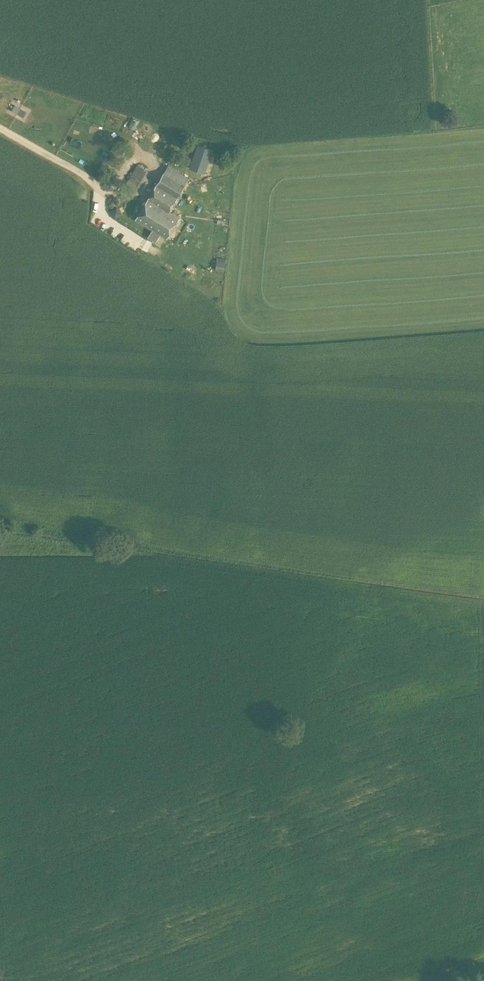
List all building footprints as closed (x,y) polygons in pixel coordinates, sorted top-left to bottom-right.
[(204,173),(212,151),(196,145),(189,168),(204,173)] [(137,164),(122,190),(133,196),(136,191),(135,191),(138,187),(139,187),(148,171),(137,164)] [(168,165),(164,172),(184,184),(188,177),(168,165)] [(136,219),(166,237),(178,217),(168,210),(184,184),(164,172),(136,219)]
